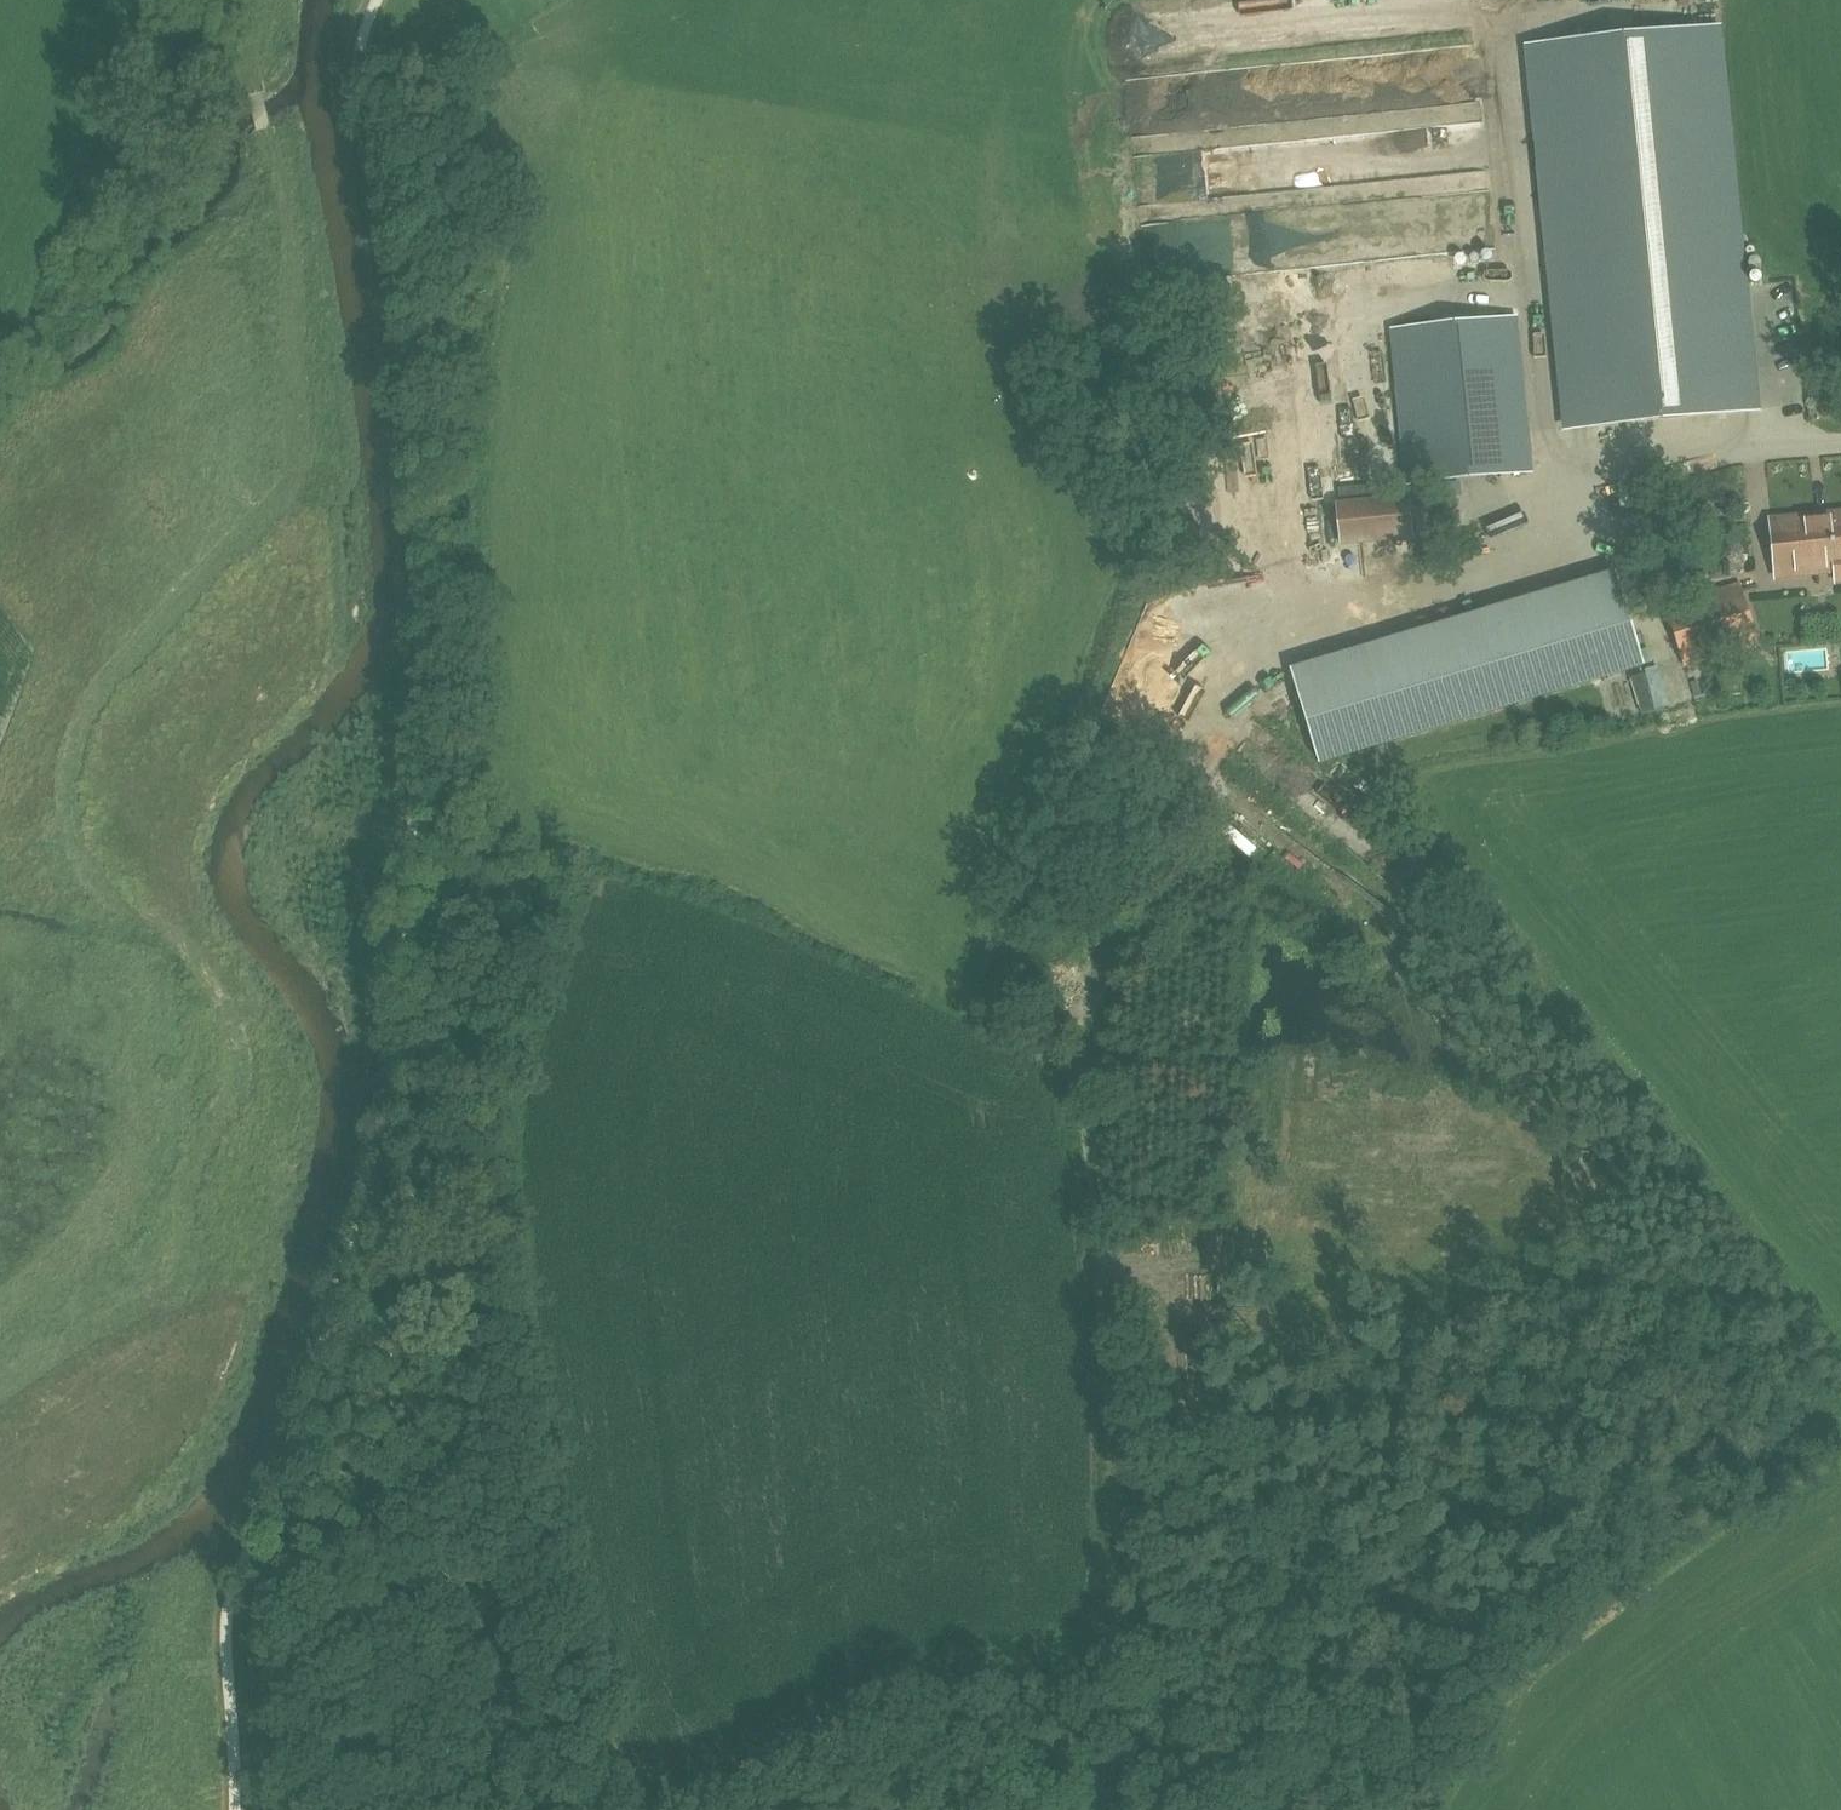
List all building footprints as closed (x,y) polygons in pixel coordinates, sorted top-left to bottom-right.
[(1669,27),(1667,9),(1697,7),(1696,0),(1676,0),(1639,3),(1641,29),(1669,27)] [(1604,424),(1756,409),(1718,28),(1529,47),(1567,427),(1604,424)] [(1518,319),(1392,331),(1407,482),(1532,469),(1518,319)] [(1408,497),(1336,504),(1340,543),(1412,536),(1408,497)] [(1770,519),(1776,577),(1835,571),(1836,581),(1840,580),(1840,512),(1770,519)] [(1320,756),(1649,673),(1624,575),(1295,658),(1320,756)] [(1740,584),(1666,606),(1684,666),(1758,644),(1740,584)] [(1632,675),(1644,713),(1671,704),(1659,666),(1632,675)]
